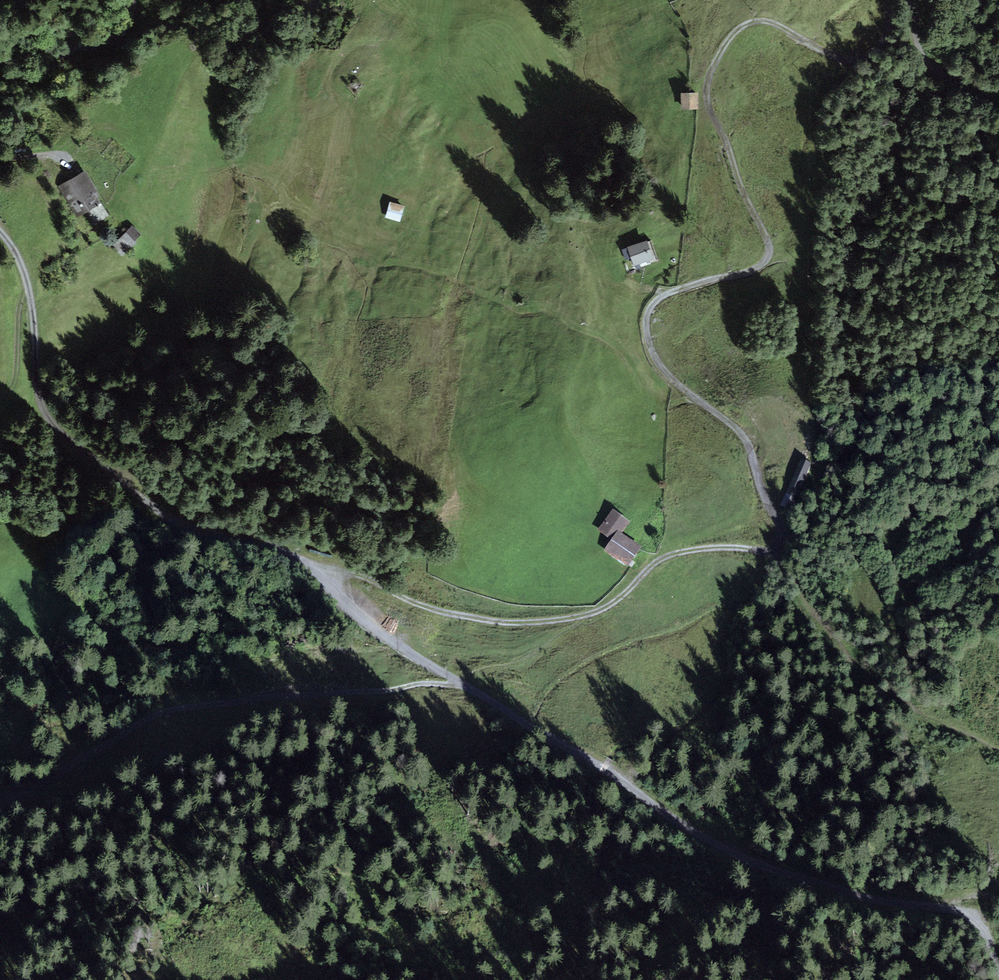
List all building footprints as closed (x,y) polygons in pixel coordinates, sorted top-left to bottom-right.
[(364,87),(354,81),(347,92),(356,98),(364,87)] [(700,94),(684,93),(683,109),(699,109),(700,94)] [(87,172),(60,188),(78,218),(100,204),(95,196),(100,193),(87,172)] [(407,207),(392,202),(388,217),(403,222),(407,207)] [(144,238),(133,227),(113,247),(124,258),(144,238)] [(649,241),(629,248),(637,268),(656,260),(649,241)] [(632,525),(615,512),(601,533),(614,542),(607,553),(631,570),(645,551),(624,536),(632,525)]
